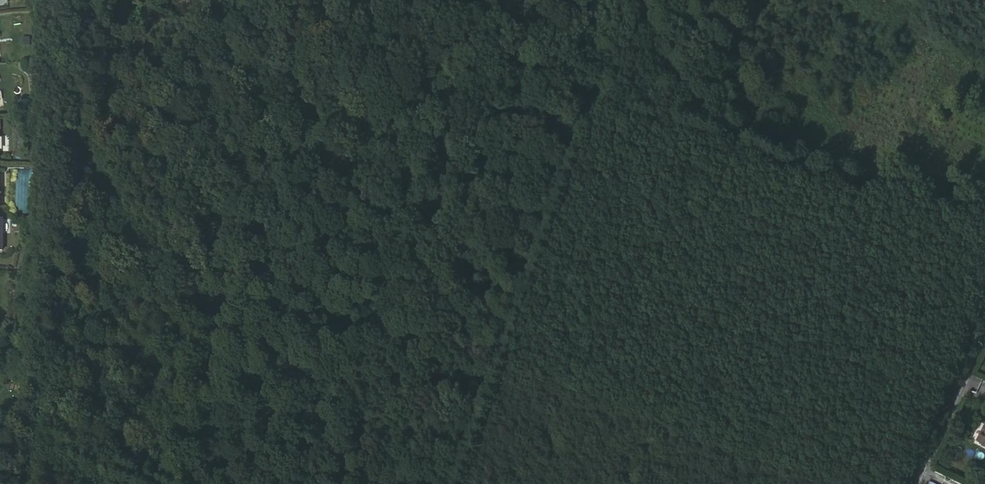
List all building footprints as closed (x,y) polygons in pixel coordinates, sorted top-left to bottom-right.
[(984,417),(973,440),(984,446),(984,417)]
